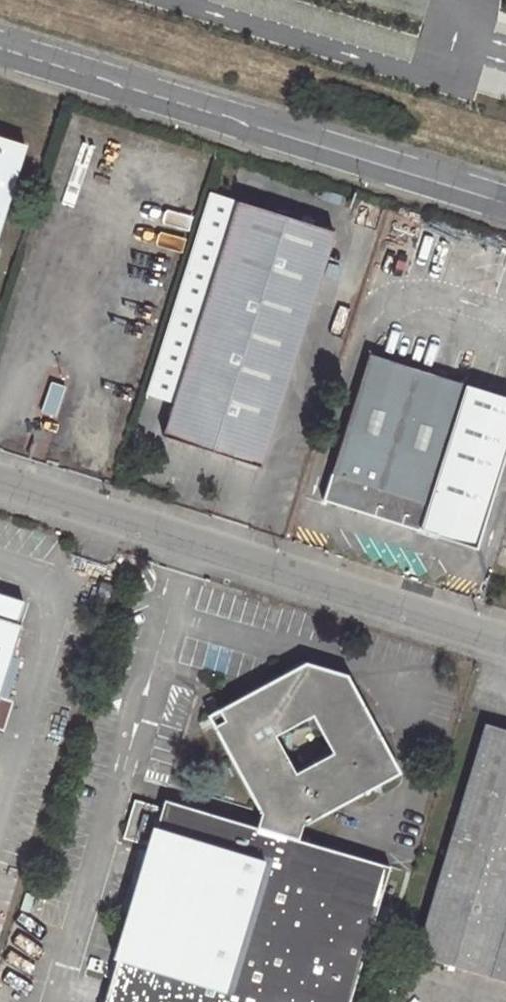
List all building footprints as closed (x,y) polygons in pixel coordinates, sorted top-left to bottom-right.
[(24,144),(0,137),(0,223),(24,144)] [(235,202),(160,436),(259,467),(333,234),(235,202)] [(418,530),(420,524),(474,542),(505,438),(505,397),(389,361),(413,283),(392,277),(322,500),(418,530)] [(19,623),(15,623),(22,600),(0,594),(0,684),(19,623)] [(388,866),(295,839),(300,827),(398,772),(346,674),(304,659),(205,715),(258,814),(254,827),(160,800),(100,1001),(348,1001),(388,866)] [(478,724),(411,955),(505,983),(505,732),(478,724)]
